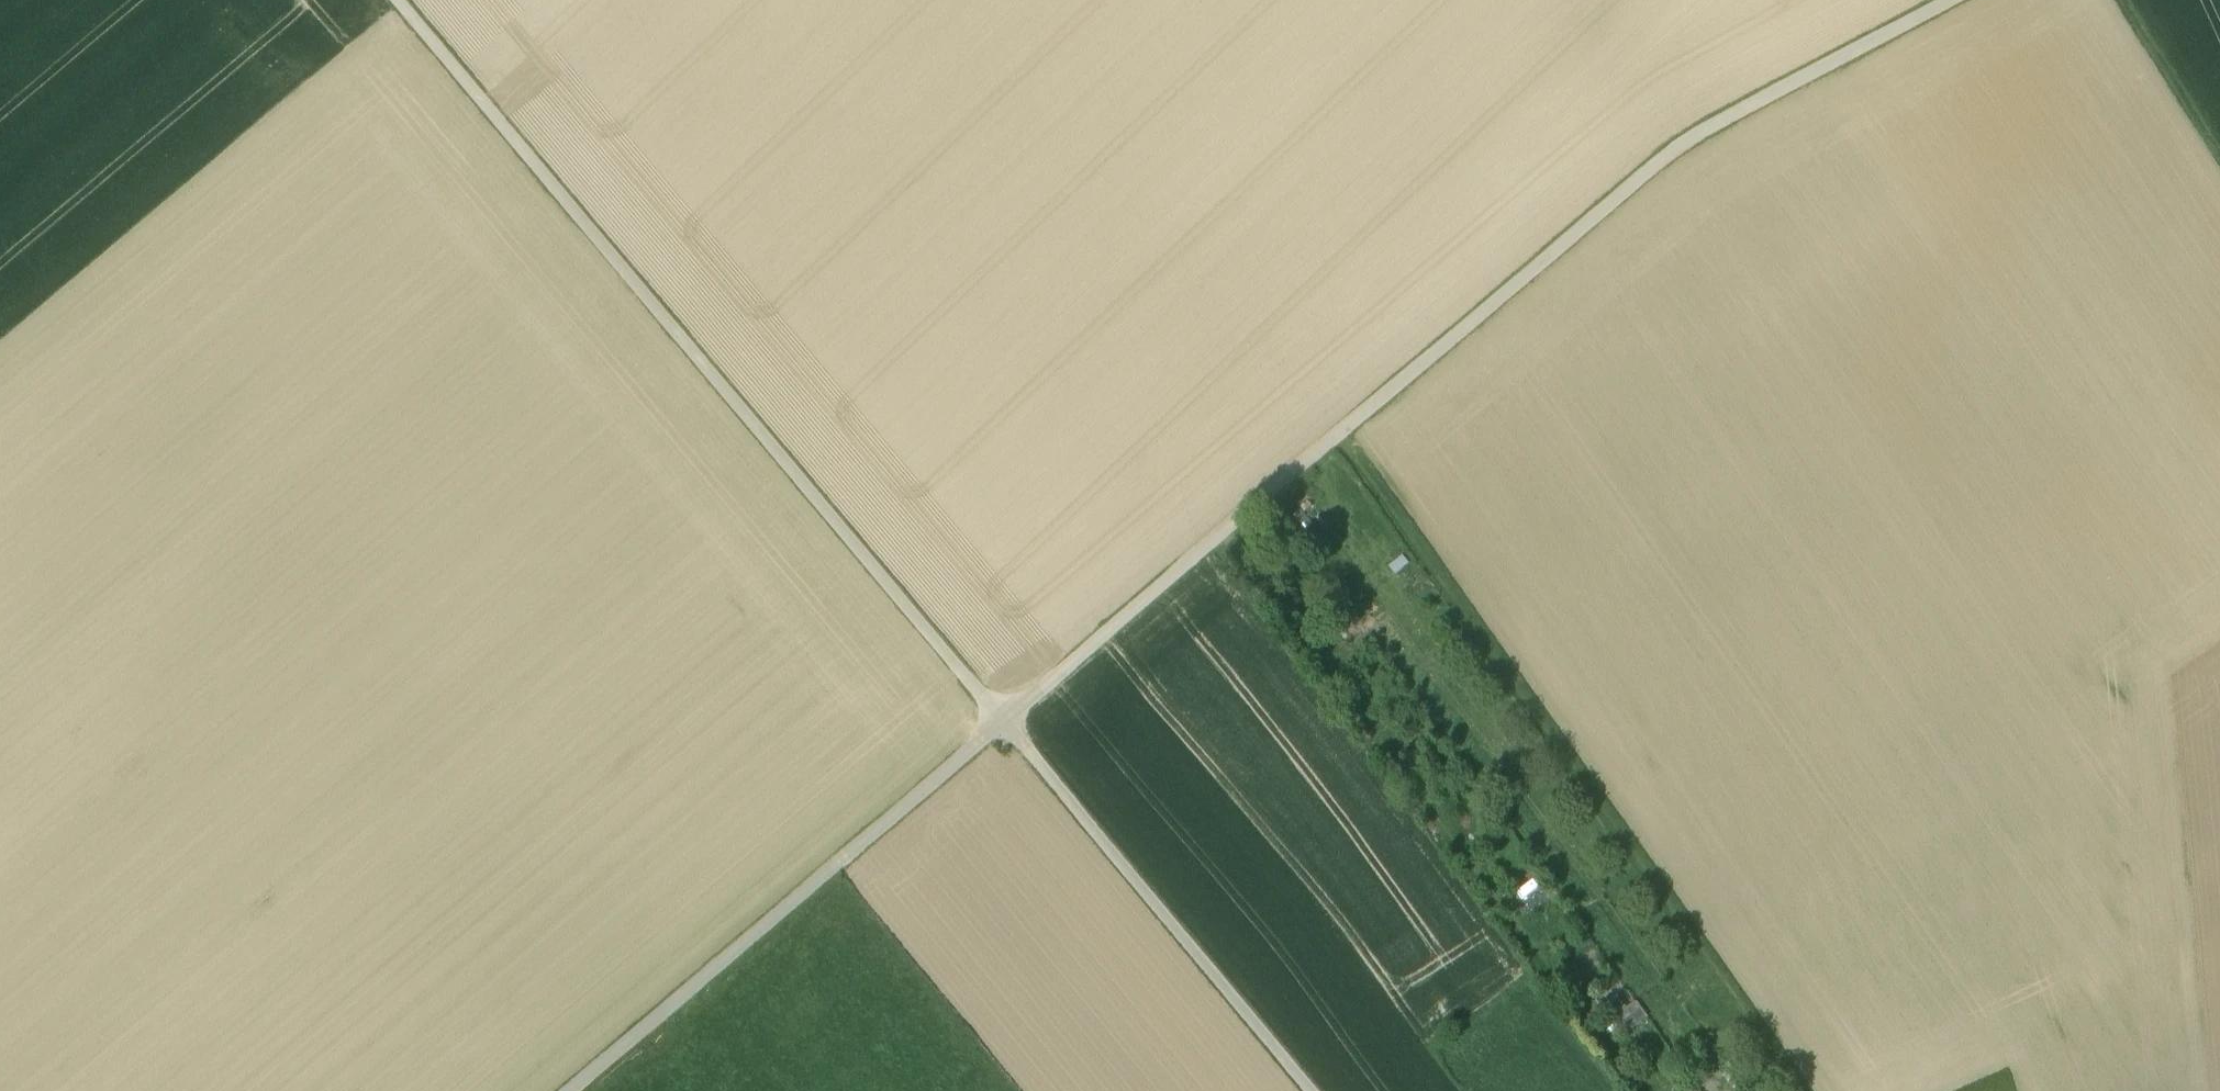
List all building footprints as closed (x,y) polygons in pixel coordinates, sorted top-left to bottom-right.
[(1626,1008),(1616,994),(1601,1006),(1623,1036),(1646,1018),(1635,1002),(1626,1008)]
